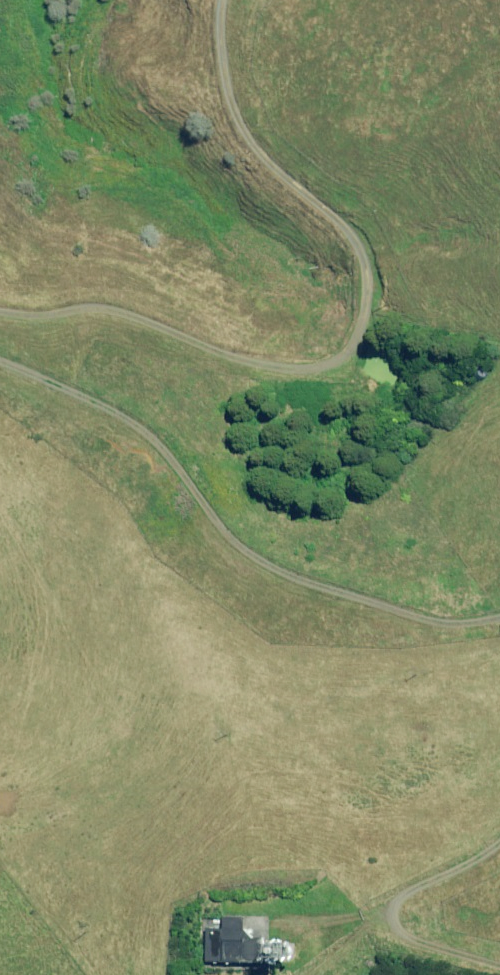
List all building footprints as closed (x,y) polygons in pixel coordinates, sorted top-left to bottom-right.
[(206,927),(206,964),(265,965),(265,958),(271,958),(271,943),(265,943),(265,938),(253,938),(253,929),(244,929),(245,917),(223,916),(223,927),(206,927)]
